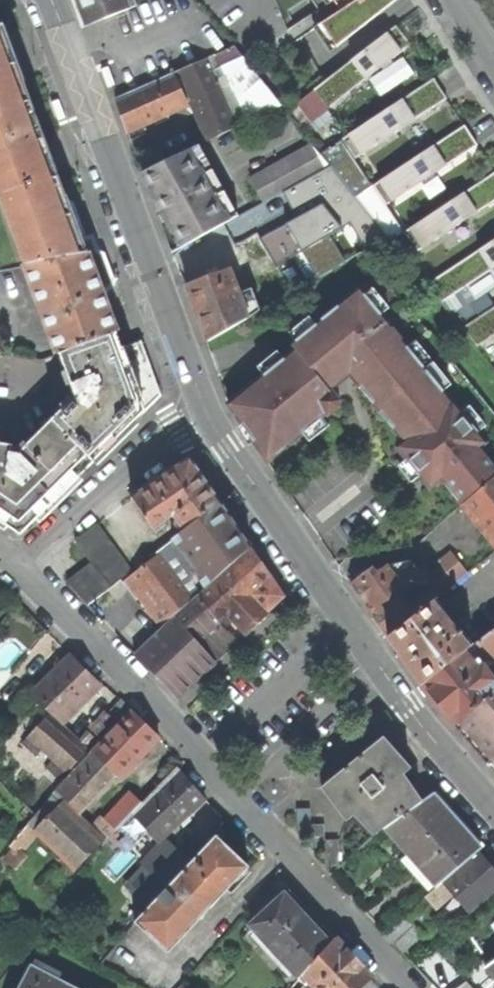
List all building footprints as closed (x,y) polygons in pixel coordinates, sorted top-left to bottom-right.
[(137,6),(135,0),(78,0),(87,25),(96,22),(137,6)] [(345,12),(325,25),(340,48),(401,0),(362,0),(345,12)] [(345,12),(362,0),(341,0),(338,2),(341,7),(345,12)] [(332,55),(340,48),(325,25),(315,31),(332,55)] [(59,353),(114,333),(115,333),(89,263),(65,199),(60,201),(51,180),(27,113),(16,84),(23,82),(12,52),(2,26),(0,26),(0,195),(1,195),(28,268),(27,268),(58,353),(59,353)] [(405,36),(398,27),(316,91),(330,110),(381,71),(396,58),(413,45),(405,36)] [(185,88),(210,138),(226,131),(278,101),(233,45),(116,98),(127,130),(161,115),(187,103),(181,89),(185,88)] [(405,69),(396,58),(381,71),(389,82),(405,69)] [(105,66),(101,67),(109,87),(116,84),(110,69),(108,64),(105,66)] [(442,91),(436,81),(349,136),(361,156),(448,101),(442,91)] [(311,125),(330,110),(316,91),(296,107),(311,125)] [(62,119),(66,117),(58,97),(50,100),(56,115),(58,120),(62,119)] [(473,139),(466,128),(381,183),(394,203),(479,148),(473,139)] [(356,160),(361,156),(349,136),(343,140),(356,160)] [(250,177),(263,201),(272,196),(324,167),(311,143),(250,177)] [(172,252),(227,221),(187,150),(142,171),(158,198),(156,199),(154,202),(155,207),(157,210),(160,210),(158,215),(161,221),(172,252)] [(411,230),(424,250),(493,204),(493,176),(411,230)] [(387,207),(394,203),(381,183),(374,188),(387,207)] [(263,201),(228,220),(249,256),(272,244),(267,234),(287,223),(272,196),(263,201)] [(419,253),(424,250),(411,230),(406,233),(419,253)] [(431,285),(444,305),(463,293),(493,272),(493,243),(431,285)] [(303,285),(321,274),(311,259),(294,269),(290,262),(243,290),(255,312),(302,284),(303,285)] [(238,291),(227,295),(218,271),(186,284),(190,295),(207,340),(238,322),(234,312),(244,308),(238,291)] [(462,503),(493,475),(493,465),(478,447),(493,434),(493,414),(380,271),(291,343),(295,348),(228,403),(268,460),(299,435),(326,413),(328,415),(339,407),(340,405),(341,399),(332,389),(350,374),(377,407),(404,440),(397,446),(413,465),(429,486),(441,477),(462,503)] [(477,314),(463,293),(444,305),(459,327),(477,314)] [(465,329),(479,348),(493,339),(493,311),(465,329)] [(130,423),(159,395),(139,342),(120,348),(114,333),(59,353),(75,396),(116,437),(130,423)] [(19,533),(43,510),(116,437),(75,396),(19,453),(12,448),(12,445),(0,443),(0,520),(19,533)] [(173,514),(184,530),(220,502),(203,477),(194,463),(183,462),(131,497),(152,528),(173,514)] [(462,503),(482,528),(493,543),(493,475),(462,503)] [(208,584),(250,546),(235,525),(220,502),(184,530),(177,535),(184,548),(182,549),(198,573),(200,571),(208,584)] [(66,582),(87,605),(120,579),(131,571),(96,523),(73,539),(90,563),(66,582)] [(459,580),(475,567),(462,551),(447,564),(459,580)] [(177,697),(237,640),(229,631),(223,636),(214,624),(226,613),(245,633),(284,597),(265,574),(247,552),(176,617),(174,615),(134,653),(155,675),(177,697)] [(174,615),(191,598),(156,554),(132,572),(139,582),(133,587),(149,611),(120,637),(132,651),(174,615)] [(411,559),(387,562),(399,577),(415,564),(411,559)] [(437,597),(440,595),(415,564),(399,577),(387,562),(376,570),(373,565),(351,581),(369,607),(388,635),(437,597)] [(105,623),(136,598),(120,579),(87,605),(105,623)] [(405,660),(422,684),(474,643),(437,597),(388,635),(405,660)] [(454,723),(493,691),(493,685),(490,679),(491,678),(485,670),(482,670),(478,664),(491,654),(493,657),(493,628),(474,643),(422,684),(434,702),(454,723)] [(35,689),(64,718),(98,684),(84,669),(70,655),(35,689)] [(493,756),(493,691),(454,723),(471,743),(487,761),(493,756)] [(91,729),(100,738),(129,708),(120,699),(105,713),(106,714),(91,729)] [(75,866),(100,841),(83,825),(73,815),(103,785),(115,773),(119,777),(158,736),(144,722),(132,710),(56,789),(54,791),(34,814),(28,821),(75,866)] [(58,776),(65,768),(67,770),(85,750),(87,751),(97,740),(89,733),(79,744),(46,715),(34,727),(27,720),(21,727),(28,734),(27,735),(27,736),(21,742),(34,754),(40,747),(53,758),(46,766),(58,776)] [(321,786),(344,820),(352,814),(373,834),(384,826),(421,800),(402,773),(410,767),(402,759),(382,736),(321,786)] [(131,812),(157,841),(205,797),(197,789),(176,766),(141,802),(131,812)] [(21,800),(34,814),(54,791),(40,778),(21,800)] [(116,828),(131,812),(141,802),(130,792),(105,818),(116,828)] [(431,793),(421,800),(384,826),(406,852),(435,886),(480,848),(459,824),(431,793)] [(296,834),(310,833),(310,822),(309,807),(295,807),(296,834)] [(310,849),(324,849),(324,838),(324,822),(310,822),(310,833),(310,849)] [(134,920),(162,947),(225,877),(231,883),(247,864),(241,858),(215,835),(189,862),(144,909),(134,920)] [(324,865),(338,865),(338,838),(324,838),(324,849),(324,865)] [(124,890),(144,909),(189,862),(165,840),(159,846),(139,867),(143,871),(124,890)] [(114,855),(99,845),(80,868),(96,881),(114,855)] [(447,901),(455,894),(469,911),(493,889),(493,872),(491,869),(479,856),(447,883),(445,880),(436,888),(447,901)] [(251,923),(269,943),(301,913),(289,900),(284,894),(251,923)] [(298,976),(302,973),(328,943),(315,928),(301,913),(269,943),(298,976)] [(403,953),(424,935),(405,914),(384,932),(403,953)] [(370,975),(356,960),(334,937),(328,943),(302,973),(316,987),(356,987),(370,975)] [(30,965),(18,987),(74,987),(30,965)]
